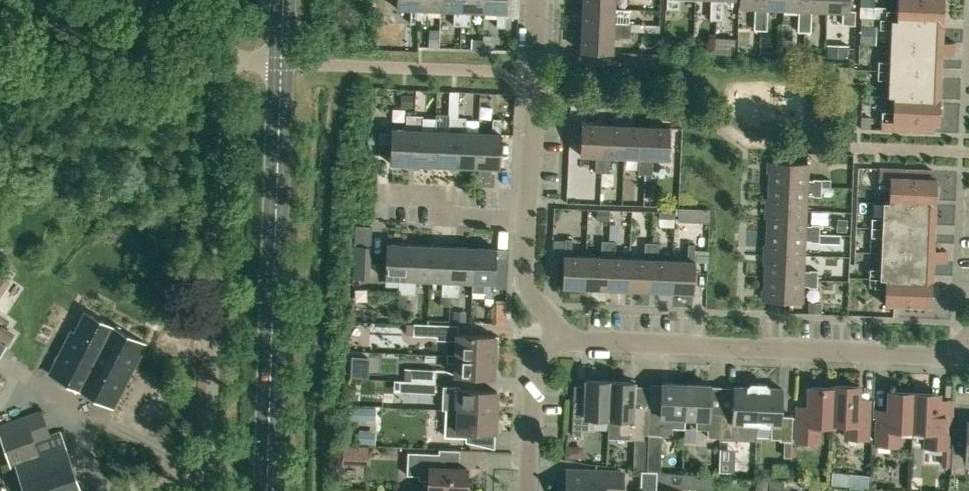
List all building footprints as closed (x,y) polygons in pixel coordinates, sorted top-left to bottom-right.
[(417,23),(418,0),(397,0),(396,7),(410,8),(410,23),(417,23)] [(417,23),(426,23),(427,9),(440,9),(440,0),(418,0),(417,23)] [(440,9),(453,10),(453,24),(461,25),(462,0),(440,0),(440,9)] [(461,25),(469,25),(470,11),(483,11),(484,0),(462,0),(461,25)] [(483,11),(496,12),(496,26),(504,27),(505,12),(506,0),(484,0),(483,11)] [(666,8),(679,9),(679,0),(666,0),(666,8)] [(738,6),(754,7),(753,29),(760,29),(761,0),(738,0),(738,6)] [(760,29),(766,30),(767,8),(783,8),(783,0),(761,0),(760,29)] [(783,8),(798,9),(797,31),(804,31),(805,0),(783,0),(783,8)] [(804,31),(810,32),(811,10),(827,10),(827,0),(805,0),(804,31)] [(827,10),(842,11),(841,24),(854,25),(855,10),(849,10),(849,0),(827,0),(827,10)] [(881,111),(880,129),(934,132),(935,123),(938,123),(941,54),(954,54),(955,42),(942,42),(944,0),(896,0),(896,11),(885,10),(885,7),(861,6),(861,18),(880,19),(879,28),(890,29),(888,61),(878,61),(877,79),(888,79),(887,96),(892,96),(892,112),(881,111)] [(582,6),(581,28),(629,30),(629,23),(613,22),(614,7),(582,6)] [(876,27),(860,26),(859,44),(875,44),(876,27)] [(629,30),(581,28),(580,50),(612,52),(613,37),(629,37),(629,30)] [(429,29),(428,46),(438,47),(439,30),(429,29)] [(483,34),(482,48),(494,48),(495,35),(483,34)] [(641,66),(641,54),(621,53),(621,66),(641,66)] [(839,65),(838,81),(852,82),(853,66),(839,65)] [(411,164),(414,115),(406,114),(405,128),(391,128),(389,163),(411,164)] [(414,115),(411,164),(433,165),(435,130),(421,129),(422,115),(414,115)] [(448,131),(435,130),(433,165),(455,166),(458,116),(448,116),(448,131)] [(465,117),(458,116),(455,166),(477,167),(479,132),(465,131),(465,117)] [(491,133),(479,132),(477,167),(499,168),(501,133),(500,133),(501,118),(492,118),(491,133)] [(601,172),(603,124),(581,123),(580,154),(595,155),(594,172),(601,172)] [(603,124),(601,172),(608,172),(609,156),(623,156),(625,125),(603,124)] [(625,125),(623,156),(638,157),(637,173),(645,174),(647,126),(625,125)] [(669,127),(647,126),(645,174),(651,174),(652,157),(667,158),(669,127)] [(806,162),(767,161),(766,184),(819,186),(819,179),(806,179),(806,162)] [(882,236),(880,268),(869,268),(868,278),(874,278),(874,287),(884,287),(884,303),(930,305),(932,261),(946,262),(947,250),(933,249),(936,178),(932,178),(932,170),(878,167),(878,177),(878,186),(889,186),(888,201),(882,201),(882,218),(871,217),(870,236),(882,236)] [(819,186),(766,184),(765,206),(804,208),(805,194),(818,194),(819,186)] [(804,208),(765,206),(764,229),(817,232),(817,224),(803,224),(804,208)] [(697,222),(707,222),(708,207),(698,207),(678,207),(678,221),(697,222)] [(597,210),(597,219),(609,220),(609,210),(597,210)] [(817,241),(817,233),(817,232),(764,229),(763,252),(803,254),(803,240),(817,241)] [(823,241),(837,242),(837,233),(823,232),(823,241)] [(584,287),(585,256),(571,255),(572,239),(565,239),(564,255),(563,255),(562,286),(584,287)] [(585,256),(584,287),(606,288),(608,240),(601,240),(600,256),(585,256)] [(608,240),(606,288),(627,289),(629,257),(614,257),(615,240),(608,240)] [(643,258),(629,257),(627,289),(649,290),(651,242),(644,242),(643,258)] [(658,242),(651,242),(649,290),(671,291),(673,259),(657,259),(658,242)] [(408,244),(386,243),(384,278),(398,279),(398,293),(406,293),(408,244)] [(430,245),(408,244),(406,293),(415,293),(415,280),(428,280),(430,245)] [(687,260),(673,259),(671,291),(693,292),(694,260),(706,261),(707,249),(694,249),(694,244),(687,244),(687,260)] [(430,245),(428,280),(442,281),(441,295),(449,295),(452,246),(430,245)] [(370,263),(370,247),(354,246),(354,262),(370,263)] [(474,247),(452,246),(449,295),(458,296),(458,281),(472,282),(472,289),(472,282),(474,247)] [(474,247),(472,282),(472,289),(474,292),(485,292),(485,297),(493,298),(494,287),(506,288),(507,267),(495,266),(496,248),(474,247)] [(815,277),(827,277),(827,271),(822,271),(822,268),(802,268),(803,254),(763,252),(762,275),(815,277)] [(815,277),(762,275),(761,298),(800,300),(801,284),(815,285),(815,277)] [(69,335),(48,374),(112,407),(145,342),(84,311),(72,336),(69,335)] [(457,334),(458,325),(428,324),(413,323),(413,335),(436,336),(436,335),(437,335),(437,339),(456,340),(456,355),(494,356),(495,335),(457,334)] [(0,324),(0,340),(4,343),(12,331),(0,324)] [(349,375),(367,376),(368,352),(350,352),(349,375)] [(494,356),(456,355),(446,354),(446,362),(455,362),(455,375),(493,377),(494,356)] [(411,368),(411,380),(435,381),(436,369),(411,368)] [(586,379),(585,405),(573,405),(571,434),(584,435),(584,429),(593,430),(593,417),(608,417),(610,380),(586,379)] [(434,393),(435,381),(411,380),(410,392),(434,393)] [(610,380),(608,417),(620,418),(620,433),(631,433),(631,438),(644,439),(645,409),(632,408),(634,381),(610,380)] [(656,382),(647,382),(647,408),(656,408),(656,382)] [(684,417),(686,383),(662,382),(661,409),(649,408),(648,433),(659,434),(660,435),(672,435),(672,416),(684,417)] [(732,413),(721,412),(720,438),(732,439),(732,423),(756,424),(758,382),(750,382),(745,386),(733,386),(732,413)] [(765,382),(758,382),(756,424),(771,425),(771,437),(779,437),(779,440),(791,441),(792,416),(780,415),(782,387),(770,387),(765,382)] [(686,383),(684,417),(696,418),(696,428),(707,429),(707,436),(719,437),(720,438),(721,412),(721,411),(708,411),(709,384),(686,383)] [(497,390),(460,388),(460,386),(442,385),(441,408),(446,408),(496,411),(497,390)] [(857,387),(833,386),(833,388),(832,425),(833,425),(833,422),(845,423),(845,436),(868,437),(869,398),(857,398),(857,387)] [(832,425),(833,388),(810,387),(809,413),(797,412),(795,441),(818,442),(819,425),(832,425)] [(912,430),(913,393),(890,392),(888,418),(877,417),(875,444),(898,445),(898,429),(912,430)] [(953,420),(953,399),(937,399),(937,394),(913,393),(912,430),(925,431),(924,446),(942,447),(941,466),(950,467),(950,463),(951,447),(947,447),(949,420),(953,420)] [(496,411),(446,408),(444,435),(466,436),(465,441),(478,444),(479,431),(495,431),(496,411)] [(49,436),(40,411),(26,416),(25,414),(0,423),(0,438),(10,468),(2,471),(9,490),(80,490),(59,433),(49,436)] [(950,463),(968,464),(968,420),(966,420),(966,447),(951,446),(951,447),(950,463)] [(357,429),(357,442),(373,442),(374,430),(357,429)] [(368,466),(368,447),(342,446),(341,465),(368,466)] [(407,474),(418,475),(418,479),(428,480),(428,490),(466,490),(467,468),(438,466),(439,453),(408,451),(407,474)] [(647,452),(633,451),(633,469),(647,469),(647,452)] [(567,469),(566,490),(622,490),(622,472),(567,469)] [(831,484),(844,486),(845,473),(832,472),(831,484)]
